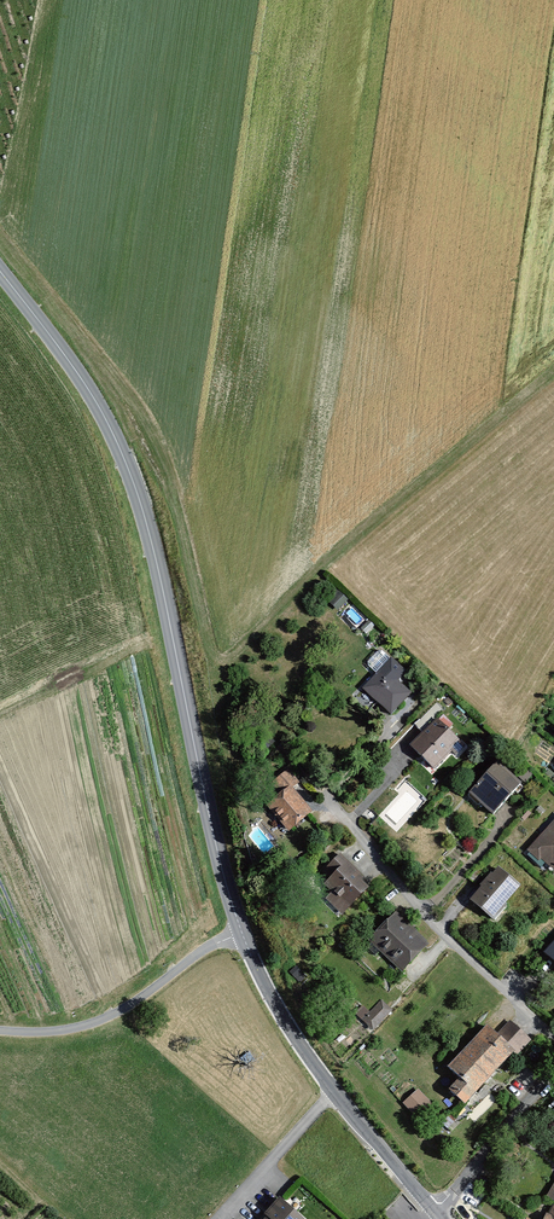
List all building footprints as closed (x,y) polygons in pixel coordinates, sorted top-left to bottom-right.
[(386,659),(357,691),(387,718),(416,687),(386,659)] [(464,746),(433,719),(408,748),(433,770),(449,752),(455,756),(464,746)] [(518,786),(490,763),(463,795),(491,819),(518,786)] [(265,809),(285,831),(309,809),(292,790),(301,782),(287,767),(271,782),(282,794),(265,809)] [(524,853),(552,878),(553,876),(553,820),(524,853)] [(371,885),(337,857),(317,879),(329,892),(323,899),(342,918),(371,885)] [(515,889),(493,871),(467,903),(489,920),(515,889)] [(423,947),(390,916),(365,943),(398,974),(423,947)] [(370,1010),(364,1004),(355,1013),(373,1031),(394,1010),(382,998),(370,1010)] [(455,1080),(444,1092),(458,1106),(508,1052),(514,1058),(531,1040),(507,1017),(493,1032),(484,1023),(443,1068),(455,1080)] [(414,1115),(431,1100),(420,1088),(403,1102),(414,1115)] [(275,1197),(261,1213),(265,1216),(262,1218),(300,1218),(275,1197)]
